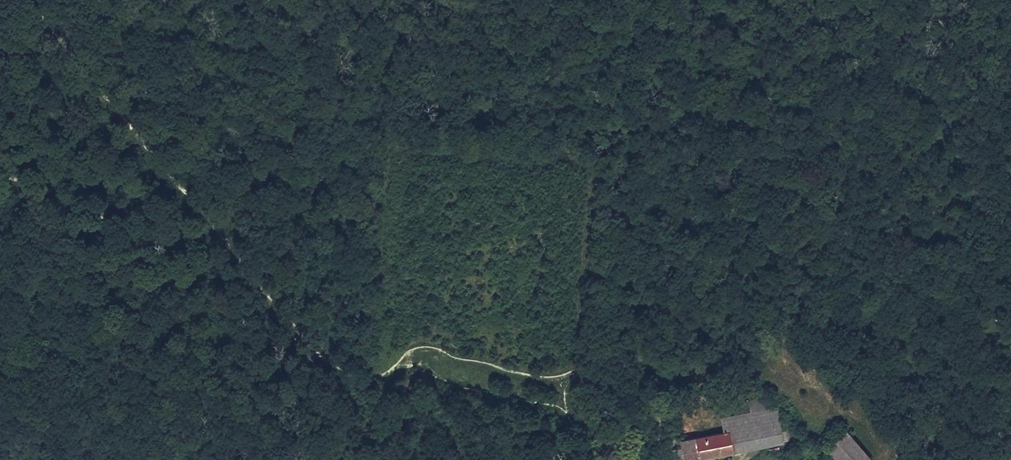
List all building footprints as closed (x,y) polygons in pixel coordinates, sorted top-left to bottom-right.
[(668,459),(685,459),(790,440),(787,423),(779,423),(776,406),(768,407),(765,396),(748,399),(751,410),(720,417),(723,431),(680,440),(681,448),(666,451),(668,459)] [(847,431),(827,448),(837,459),(871,459),(847,431)]
